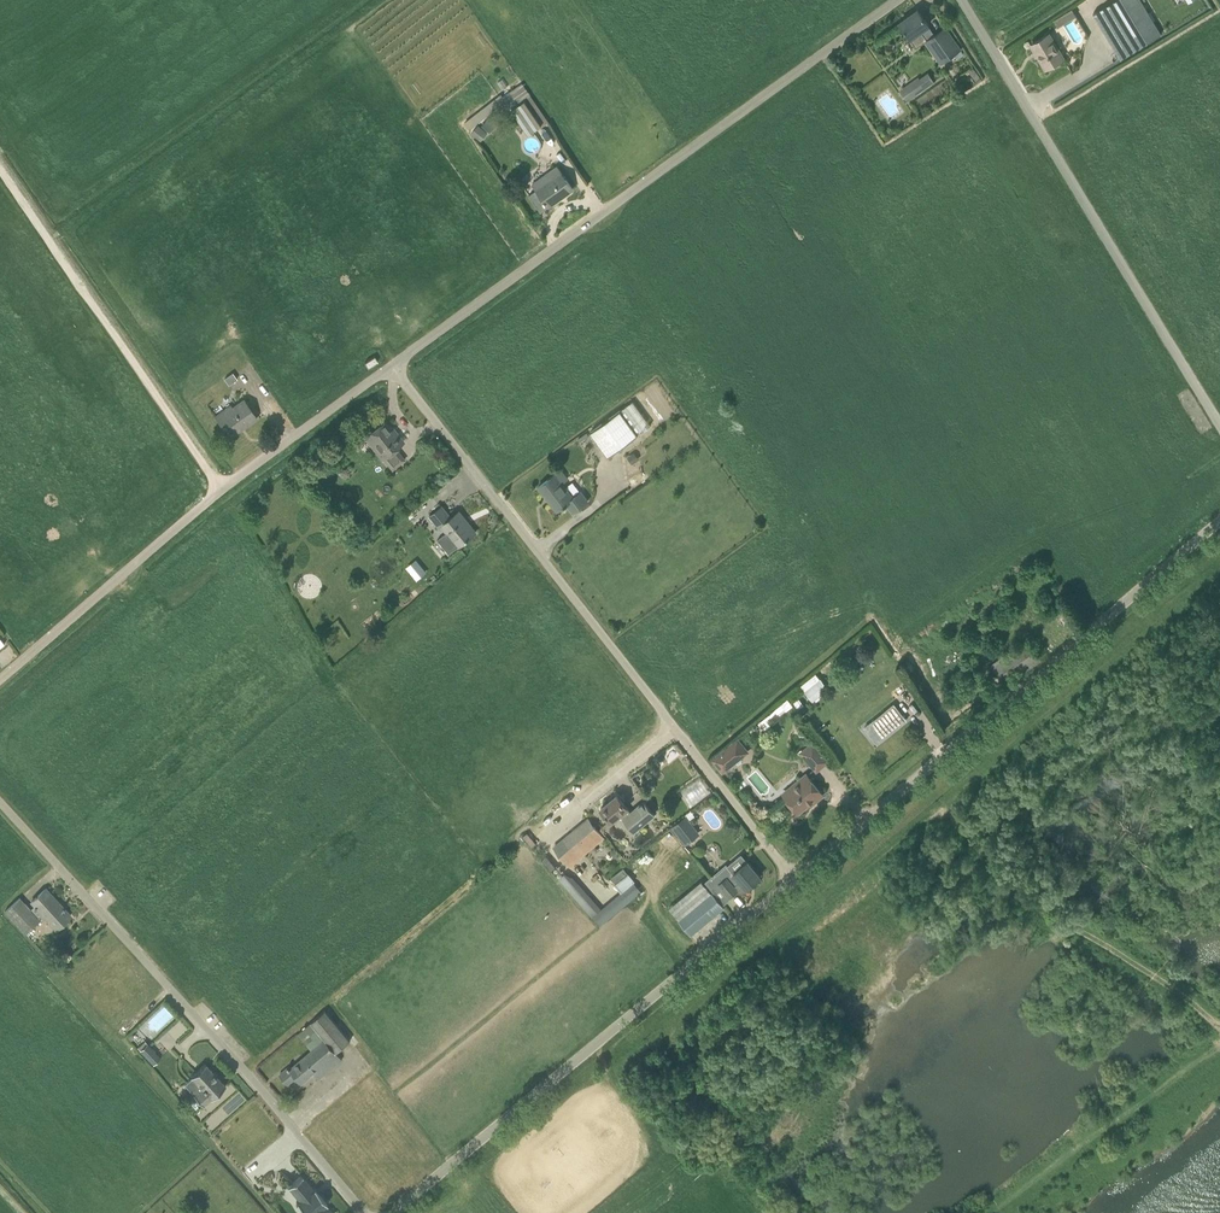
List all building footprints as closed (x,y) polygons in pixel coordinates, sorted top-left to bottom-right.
[(1148,43),(1124,0),(1117,0),(1093,13),(1121,59),(1148,43)] [(942,63),(961,49),(945,27),(935,34),(928,25),(929,24),(918,9),(900,23),(917,47),(926,40),(942,63)] [(1053,18),(1057,25),(1076,16),(1072,9),(1053,18)] [(1064,58),(1049,34),(1031,44),(1046,69),(1064,58)] [(927,88),(936,82),(929,72),(920,78),(927,88)] [(529,134),(542,125),(549,121),(532,95),(523,82),(504,96),(502,93),(464,122),(469,129),(480,121),(506,101),(529,134)] [(487,131),(478,124),(471,134),(479,141),(487,131)] [(573,189),(556,165),(532,183),(537,189),(529,194),(542,212),(573,189)] [(365,362),(368,367),(378,361),(374,356),(365,362)] [(238,379),(233,372),(224,378),(229,385),(238,379)] [(216,416),(225,428),(227,427),(233,435),(257,418),(244,400),(232,408),(231,405),(216,416)] [(620,410),(591,431),(609,456),(638,434),(620,410)] [(396,448),(404,442),(398,434),(395,437),(383,422),(365,437),(383,458),(392,469),(405,459),(396,448)] [(332,475),(325,466),(312,476),(319,485),(332,475)] [(582,490),(573,497),(562,483),(567,479),(561,470),(539,487),(557,511),(566,504),(573,514),(590,501),(582,490)] [(451,517),(442,506),(430,516),(440,528),(442,526),(459,546),(475,533),(464,520),(466,519),(459,511),(451,517)] [(407,566),(417,579),(428,571),(417,558),(407,566)] [(1011,641),(1015,648),(999,659),(989,643),(970,656),(988,683),(1000,675),(1005,684),(1041,660),(1028,639),(1021,644),(1018,637),(1011,641)] [(813,701),(828,689),(830,688),(821,677),(820,678),(805,691),(813,701)] [(908,720),(894,703),(864,726),(878,744),(908,720)] [(712,758),(723,772),(749,752),(738,738),(712,758)] [(800,751),(816,770),(828,759),(813,741),(800,751)] [(815,801),(824,794),(807,774),(783,794),(798,813),(814,800),(815,801)] [(628,808),(617,795),(601,808),(612,821),(622,813),(625,817),(623,818),(634,832),(655,814),(644,801),(631,812),(628,808)] [(686,843),(687,844),(696,837),(681,818),(670,827),(684,844),(686,843)] [(588,819),(554,847),(570,865),(604,837),(588,819)] [(537,844),(533,839),(528,833),(523,836),(529,843),(533,847),(534,846),(537,844)] [(676,841),(663,852),(682,877),(696,866),(676,841)] [(747,888),(761,877),(748,861),(747,861),(741,854),(728,866),(733,873),(733,874),(728,878),(727,877),(720,883),(730,896),(737,891),(742,892),(747,888)] [(552,870),(556,867),(547,856),(542,859),(552,870)] [(624,867),(611,877),(616,883),(628,873),(624,867)] [(593,916),(600,925),(642,892),(634,882),(621,892),(601,908),(573,876),(566,873),(559,879),(592,917),(593,916)] [(26,934),(41,919),(43,921),(46,918),(57,930),(71,916),(46,889),(32,901),(36,906),(31,910),(21,898),(5,912),(26,934)] [(692,934),(725,907),(712,892),(679,919),(692,934)] [(312,1022),(312,1023),(337,1052),(351,1040),(325,1010),(312,1022)] [(297,1034),(312,1051),(291,1069),(289,1067),(280,1074),(288,1084),(297,1076),(302,1082),(314,1072),(320,1078),(342,1059),(337,1052),(312,1023),(297,1034)] [(140,1050),(154,1064),(161,1058),(148,1043),(140,1050)] [(206,1063),(191,1076),(193,1078),(185,1085),(204,1105),(211,1098),(212,1099),(226,1086),(206,1063)] [(289,1187),(300,1201),(298,1203),(306,1212),(333,1212),(326,1205),(327,1204),(315,1189),(314,1190),(302,1176),(289,1187)]
